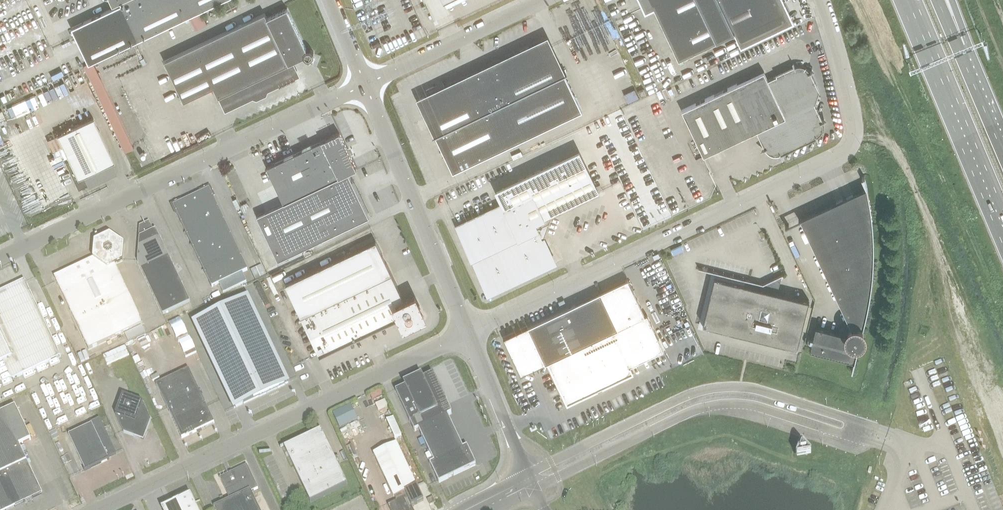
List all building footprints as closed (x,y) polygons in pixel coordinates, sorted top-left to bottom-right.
[(125,2),(76,26),(93,62),(98,59),(141,39),(223,0),(124,0),(125,2)] [(234,0),(224,0),(221,1),(226,12),(237,7),(234,0)] [(654,8),(678,60),(718,41),(717,40),(733,32),(741,47),(739,42),(787,19),(778,0),(659,0),(651,3),(654,8)] [(310,59),(313,56),(313,52),(310,49),(306,49),(287,9),(267,18),(264,13),(164,61),(183,102),(213,87),(223,107),(253,93),(254,96),(264,91),(263,88),(293,74),(288,64),(303,57),(306,60),(310,59)] [(207,24),(201,11),(190,16),(196,29),(207,24)] [(565,73),(564,74),(551,47),(548,43),(543,42),(538,42),(492,64),(486,69),(471,76),(463,77),(427,94),(423,98),(422,103),(422,108),(435,135),(434,135),(434,136),(435,136),(442,150),(452,172),(582,111),(568,82),(565,74),(566,74),(565,73)] [(93,62),(83,67),(124,153),(135,148),(98,59),(93,62)] [(741,93),(737,84),(681,110),(703,156),(722,147),(718,138),(753,121),(766,148),(763,149),(763,150),(769,147),(778,150),(781,156),(782,156),(780,153),(816,136),(817,139),(816,136),(818,135),(819,134),(820,132),(821,130),(822,128),(822,126),(822,124),(821,122),(824,121),(824,120),(821,122),(812,104),(817,91),(809,73),(812,72),(812,71),(809,72),(807,71),(806,69),(804,68),(803,67),(801,67),(799,67),(797,67),(795,67),(793,64),(793,65),(794,68),(741,93)] [(61,134),(57,136),(69,161),(65,163),(78,190),(88,185),(88,184),(90,179),(97,175),(95,171),(114,162),(93,118),(89,120),(61,134)] [(348,173),(356,169),(339,133),(321,141),(266,167),(283,203),(256,216),(278,261),(323,239),(368,217),(348,173)] [(9,200),(18,196),(0,151),(0,176),(9,200)] [(598,192),(579,152),(496,190),(503,204),(457,225),(489,292),(553,261),(543,240),(545,239),(544,239),(543,239),(552,214),(598,192)] [(862,332),(862,331),(863,325),(865,318),(866,311),(868,305),(869,298),(870,291),(871,284),(872,277),(872,271),(873,264),(873,257),(873,250),(873,243),(873,236),(872,230),(872,223),(871,216),(870,209),(869,202),(868,196),(867,189),(865,182),(864,176),(861,177),(866,187),(785,226),(800,219),(849,324),(848,325),(847,326),(846,327),(845,328),(844,329),(843,330),(843,332),(842,333),(815,326),(810,350),(853,360),(851,370),(852,370),(858,344),(859,343),(860,342),(861,342),(862,341),(862,340),(863,339),(863,338),(863,336),(863,335),(863,334),(863,333),(862,332)] [(247,270),(210,191),(206,190),(175,204),(174,208),(211,287),(218,284),(223,293),(246,282),(242,273),(247,270)] [(137,262),(162,315),(190,302),(185,291),(179,285),(182,283),(179,279),(176,273),(171,267),(174,265),(170,261),(163,246),(158,240),(161,238),(157,234),(155,229),(139,237),(137,262)] [(95,241),(94,242),(93,258),(54,277),(88,350),(143,324),(115,265),(122,261),(124,244),(110,235),(101,238),(102,240),(96,243),(95,241)] [(285,284),(319,356),(400,317),(405,326),(423,317),(414,299),(405,303),(375,241),(285,284)] [(251,271),(255,281),(266,276),(261,266),(251,271)] [(715,273),(714,277),(702,325),(797,348),(809,300),(774,292),(777,278),(784,275),(783,274),(763,284),(698,268),(698,269),(715,273)] [(628,279),(503,338),(521,375),(547,363),(567,404),(634,373),(631,366),(664,350),(647,315),(645,316),(628,279)] [(0,295),(0,363),(6,360),(14,378),(60,356),(26,283),(0,295)] [(255,286),(265,307),(270,305),(259,283),(255,286)] [(234,409),(288,383),(247,297),(193,322),(234,409)] [(128,345),(107,354),(109,361),(114,359),(115,360),(131,353),(128,345)] [(181,439),(214,423),(188,369),(156,384),(181,439)] [(462,448),(447,416),(451,414),(432,374),(423,378),(421,375),(403,383),(405,387),(395,392),(414,431),(418,430),(433,462),(430,464),(439,483),(476,465),(467,446),(462,448)] [(122,395),(115,414),(123,432),(143,440),(150,420),(143,403),(122,395)] [(351,405),(332,414),(339,429),(358,420),(351,405)] [(3,412),(0,413),(0,509),(8,509),(42,494),(19,445),(31,439),(15,406),(4,411),(3,412)] [(108,458),(116,454),(99,419),(90,423),(91,425),(68,435),(85,470),(84,471),(109,459),(108,458)] [(321,430),(284,448),(310,503),(347,485),(340,470),(339,458),(331,459),(330,449),(321,430)] [(373,454),(394,497),(397,495),(399,500),(388,505),(390,509),(413,509),(411,506),(423,500),(417,486),(396,443),(373,454)] [(219,478),(229,499),(214,507),(215,509),(259,509),(251,492),(258,489),(246,465),(219,478)] [(190,494),(161,508),(162,509),(198,509),(190,494)]
